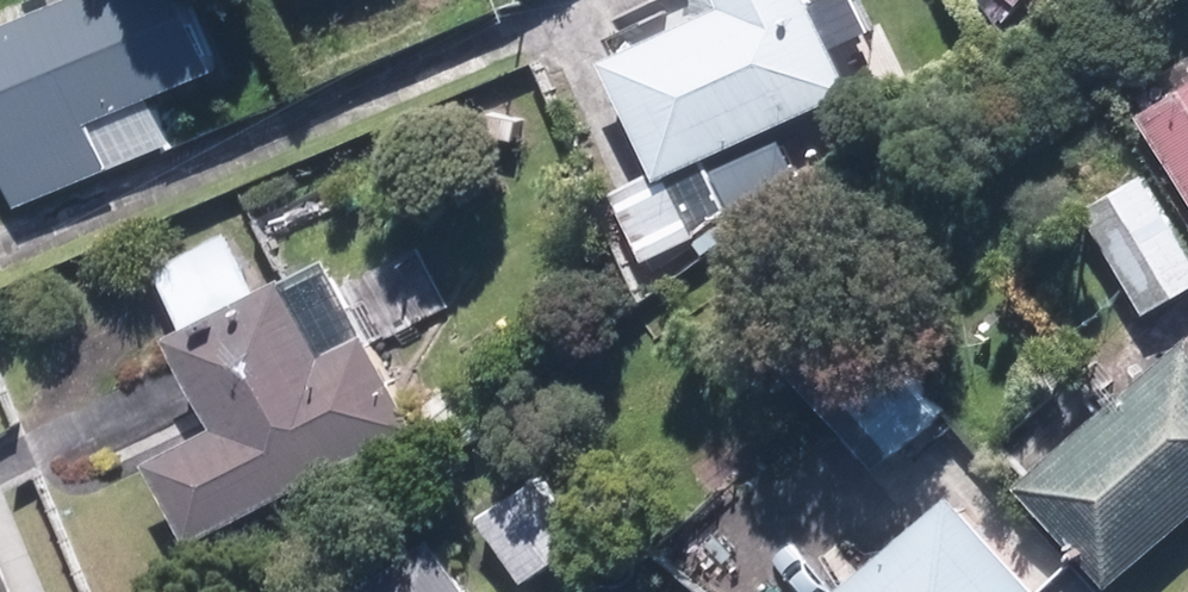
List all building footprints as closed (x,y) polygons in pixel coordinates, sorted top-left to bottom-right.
[(11,212),(107,169),(89,130),(210,75),(176,0),(7,0),(0,3),(0,188),(11,212)] [(592,24),(608,58),(595,64),(649,182),(592,208),(634,301),(695,273),(680,240),(728,218),(700,160),(840,95),(836,87),(845,83),(848,83),(851,84),(854,84),(857,83),(860,82),(863,81),(865,79),(868,77),(870,75),(871,73),(873,70),(874,67),(874,64),(874,61),(874,58),(873,55),(872,52),(870,49),(868,47),(866,45),(863,43),(861,42),(858,41),(855,41),(852,40),(849,41),(846,41),(843,42),(840,44),(838,46),(836,48),(824,53),(800,0),(644,0),(592,24)] [(1129,114),(1187,210),(1187,79),(1129,114)] [(1077,211),(1144,318),(1187,290),(1187,248),(1140,171),(1077,211)] [(409,436),(325,269),(280,291),(274,279),(252,289),(224,233),(146,272),(174,328),(155,338),(201,429),(143,458),(187,546),(409,436)] [(849,305),(793,358),(888,460),(945,407),(849,305)] [(999,445),(1027,478),(1015,488),(1103,591),(1187,519),(1187,343),(1187,341),(1090,424),(1062,391),(999,445)] [(540,467),(471,517),(521,584),(590,534),(540,467)] [(942,494),(823,591),(1023,591),(942,494)] [(434,549),(376,591),(466,591),(434,549)]
